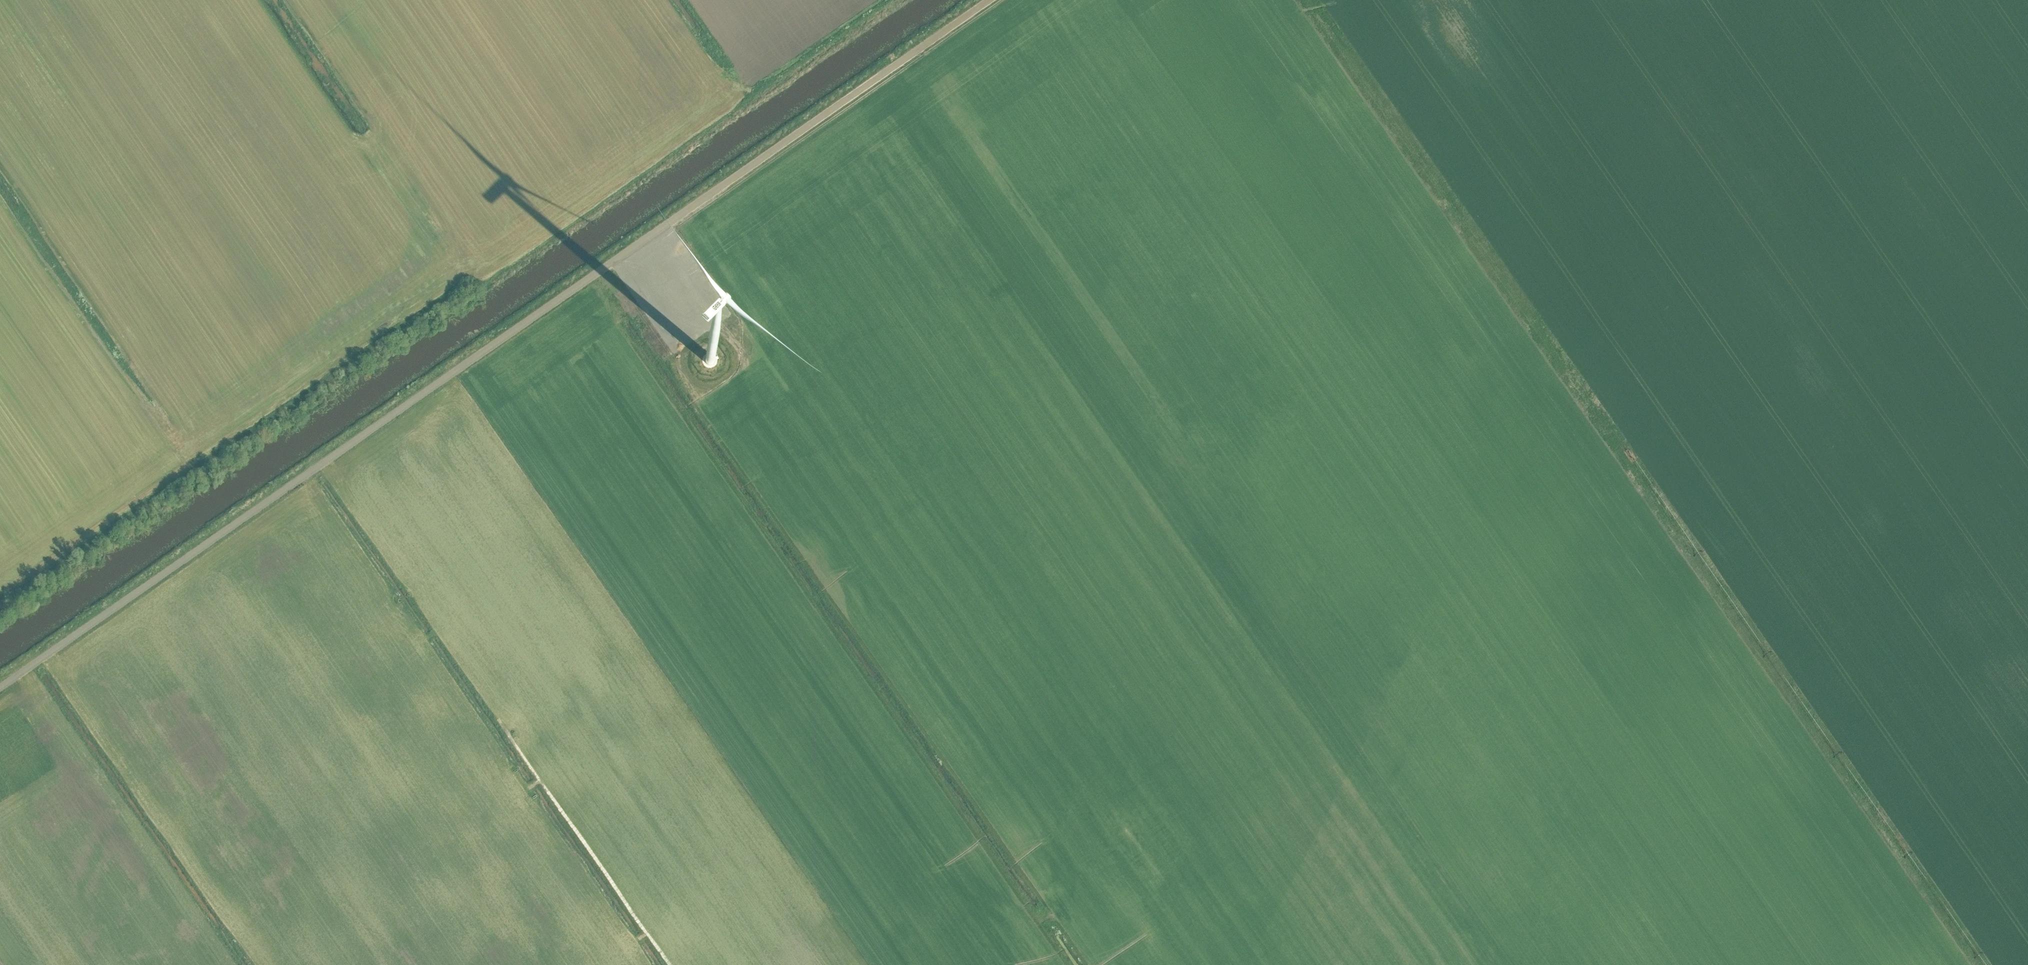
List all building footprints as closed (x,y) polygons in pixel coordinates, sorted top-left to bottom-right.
[(705,360),(705,361),(705,362),(705,363),(706,364),(707,365),(708,365),(708,366),(709,366),(710,366),(711,366),(712,365),(713,365),(713,364),(714,363),(714,362),(714,361),(714,360),(714,359),(713,358),(713,357),(712,357),(711,356),(710,356),(709,356),(708,356),(708,357),(707,357),(706,358),(705,359),(705,360)]
